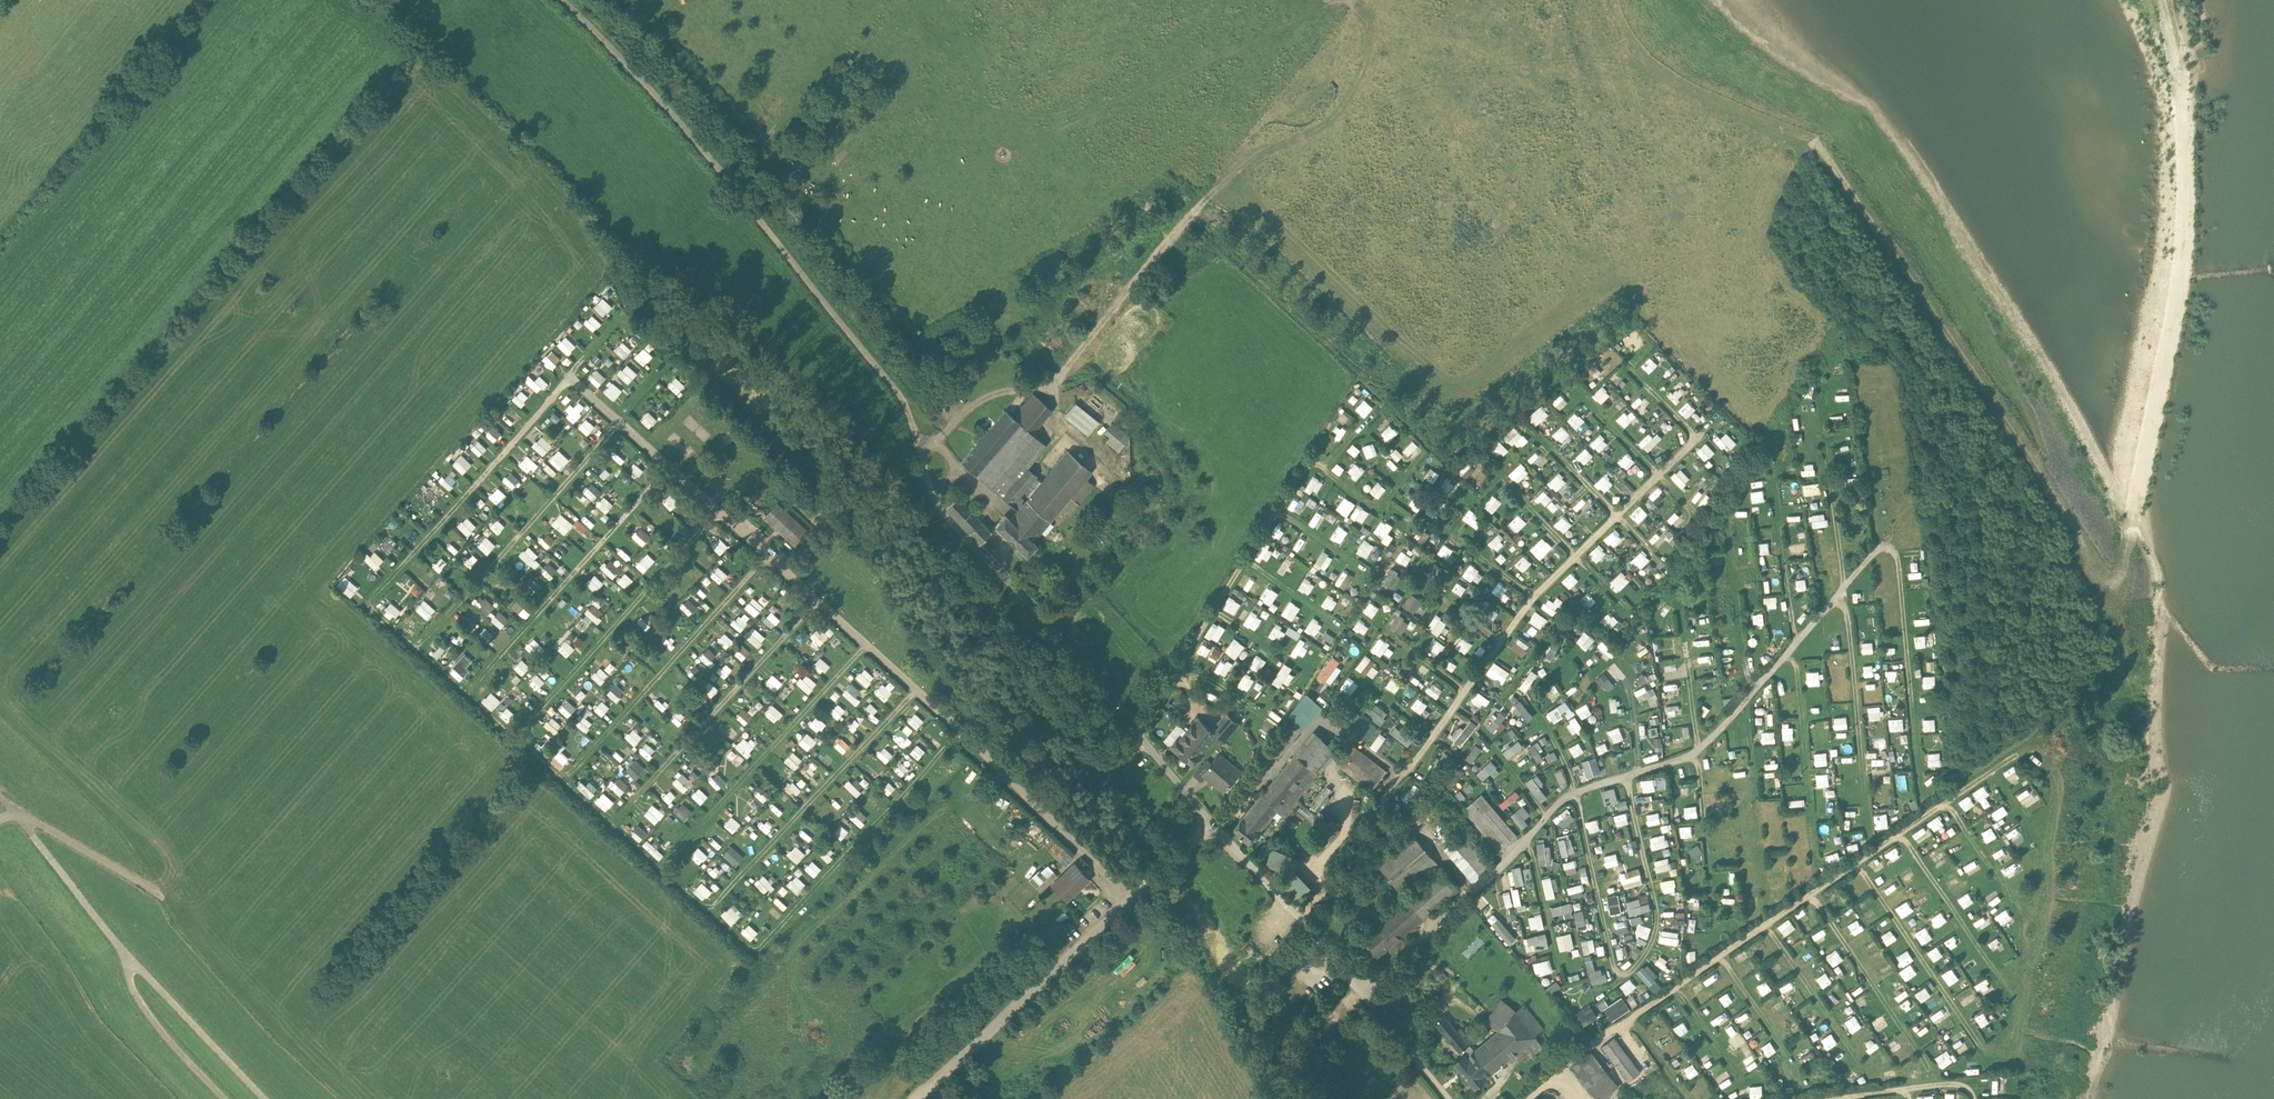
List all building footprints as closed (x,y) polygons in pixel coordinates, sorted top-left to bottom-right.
[(603,315),(611,306),(601,297),(593,306),(603,315)] [(592,331),(601,323),(592,314),(584,321),(592,331)] [(1636,330),(1626,337),(1635,351),(1646,344),(1636,330)] [(556,343),(567,354),(576,345),(565,334),(556,343)] [(624,357),(631,348),(622,340),(615,349),(624,357)] [(541,356),(548,368),(560,360),(553,349),(541,356)] [(646,364),(650,354),(641,349),(636,360),(646,364)] [(566,355),(561,360),(566,365),(571,361),(566,355)] [(1641,364),(1649,372),(1658,364),(1650,355),(1641,364)] [(624,362),(617,374),(629,382),(637,370),(624,362)] [(1663,369),(1666,374),(1675,370),(1672,365),(1663,369)] [(596,368),(587,376),(597,386),(606,377),(596,368)] [(667,385),(677,393),(684,384),(675,376),(667,385)] [(603,390),(613,400),(622,390),(612,380),(603,390)] [(940,390),(920,404),(926,412),(932,407),(930,405),(948,392),(942,384),(938,388),(940,390)] [(1601,403),(1610,393),(1601,384),(1592,394),(1601,403)] [(1676,387),(1668,394),(1674,401),(1682,394),(1676,387)] [(512,398),(520,405),(528,396),(520,389),(512,398)] [(1695,391),(1691,397),(1698,401),(1702,395),(1695,391)] [(1052,410),(1032,393),(1013,417),(1032,433),(1052,410)] [(1552,401),(1560,409),(1568,401),(1560,393),(1552,401)] [(1630,401),(1637,409),(1647,402),(1641,393),(1630,401)] [(574,421),(585,405),(575,398),(567,410),(569,412),(567,416),(574,421)] [(1365,416),(1374,406),(1364,398),(1355,408),(1365,416)] [(1098,422),(1075,403),(1065,415),(1088,434),(1098,422)] [(1527,416),(1535,425),(1549,413),(1541,404),(1527,416)] [(1618,416),(1626,425),(1636,416),(1627,407),(1618,416)] [(647,410),(639,419),(649,427),(657,418),(647,410)] [(1005,410),(962,462),(1018,509),(1023,503),(1020,501),(1022,498),(1019,495),(1037,474),(1027,466),(1046,445),(1032,433),(1013,417),(1005,410)] [(1577,428),(1585,419),(1575,410),(1567,419),(1577,428)] [(551,411),(548,420),(558,424),(561,414),(551,411)] [(1392,423),(1381,430),(1387,440),(1398,433),(1392,423)] [(1129,438),(1112,424),(1105,433),(1122,447),(1129,438)] [(1562,424),(1552,433),(1560,442),(1570,433),(1562,424)] [(1503,435),(1512,444),(1522,434),(1514,425),(1503,435)] [(491,426),(486,437),(495,441),(500,430),(491,426)] [(1647,451),(1662,437),(1657,432),(1652,436),(1648,432),(1638,441),(1647,451)] [(1718,441),(1726,450),(1736,442),(1727,432),(1718,441)] [(1599,434),(1591,442),(1600,452),(1609,443),(1599,434)] [(1496,436),(1488,446),(1499,456),(1507,446),(1496,436)] [(545,454),(551,443),(540,438),(538,441),(534,439),(530,446),(545,454)] [(1412,439),(1402,449),(1407,454),(1417,444),(1412,439)] [(477,440),(470,447),(478,455),(486,448),(477,440)] [(1347,449),(1355,455),(1360,448),(1352,442),(1347,449)] [(1370,443),(1360,455),(1370,463),(1380,451),(1370,443)] [(1706,459),(1714,451),(1705,443),(1697,451),(1706,459)] [(1411,457),(1422,451),(1419,446),(1408,453),(1411,457)] [(1586,446),(1576,455),(1584,463),(1593,455),(1586,446)] [(1398,459),(1402,453),(1395,447),(1390,454),(1398,459)] [(560,469),(569,460),(558,449),(549,458),(560,469)] [(614,457),(621,464),(628,457),(622,450),(614,457)] [(1018,509),(1009,519),(1033,540),(1070,496),(1079,503),(1094,485),(1085,478),(1091,471),(1067,450),(1023,503),(1018,509)] [(1537,450),(1527,457),(1531,461),(1540,454),(1537,450)] [(1624,468),(1635,461),(1629,451),(1618,458),(1624,468)] [(461,473),(471,464),(461,453),(451,462),(461,473)] [(519,460),(529,471),(536,464),(526,453),(519,460)] [(1394,470),(1397,466),(1389,457),(1385,460),(1394,470)] [(1465,478),(1475,468),(1465,459),(1456,469),(1465,478)] [(1347,470),(1356,479),(1364,470),(1356,461),(1347,470)] [(1517,482),(1529,471),(1520,461),(1509,472),(1517,482)] [(627,470),(635,478),(643,470),(635,462),(627,470)] [(1340,474),(1344,466),(1336,462),(1331,469),(1340,474)] [(1814,474),(1814,463),(1804,463),(1804,474),(1814,474)] [(1430,466),(1425,475),(1434,481),(1440,472),(1430,466)] [(606,467),(599,473),(604,479),(611,473),(606,467)] [(1681,486),(1690,477),(1681,467),(1672,476),(1681,486)] [(510,488),(519,480),(511,470),(502,478),(510,488)] [(449,488),(456,478),(446,472),(439,482),(449,488)] [(1567,489),(1563,485),(1566,481),(1558,473),(1548,483),(1561,495),(1567,489)] [(1604,473),(1595,483),(1604,491),(1613,482),(1604,473)] [(1305,485),(1315,493),(1324,483),(1314,474),(1305,485)] [(1130,487),(1121,479),(1107,496),(1116,504),(1130,487)] [(1455,485),(1446,479),(1441,486),(1449,493),(1455,485)] [(1378,480),(1369,490),(1377,498),(1386,488),(1378,480)] [(592,499),(601,490),(591,481),(582,490),(592,499)] [(1803,484),(1804,495),(1821,493),(1820,482),(1803,484)] [(1702,497),(1709,488),(1705,485),(1698,493),(1702,497)] [(498,504),(506,495),(497,486),(488,495),(498,504)] [(421,498),(432,507),(440,497),(429,488),(421,498)] [(1536,496),(1545,505),(1552,498),(1544,489),(1536,496)] [(1751,490),(1752,502),(1765,501),(1764,489),(1751,490)] [(1492,512),(1502,501),(1493,492),(1483,503),(1492,512)] [(1703,506),(1711,496),(1707,492),(1698,502),(1703,506)] [(604,495),(596,503),(605,513),(613,504),(604,495)] [(1345,495),(1335,507),(1345,515),(1355,503),(1345,495)] [(990,530),(958,496),(947,509),(979,543),(990,530)] [(1577,509),(1587,500),(1583,496),(1574,504),(1577,509)] [(672,509),(676,503),(667,497),(663,502),(672,509)] [(1294,497),(1287,507),(1297,513),(1303,503),(1294,497)] [(1315,507),(1318,501),(1309,497),(1306,503),(1315,507)] [(1417,509),(1421,503),(1413,498),(1409,503),(1417,509)] [(809,532),(776,503),(764,517),(797,546),(809,532)] [(1351,515),(1368,525),(1375,514),(1357,504),(1351,515)] [(1436,515),(1439,507),(1429,504),(1427,513),(1436,515)] [(1630,512),(1639,521),(1648,513),(1639,504),(1630,512)] [(1471,523),(1478,514),(1470,507),(1462,517),(1471,523)] [(1317,510),(1309,521),(1318,528),(1326,517),(1317,510)] [(1671,522),(1679,515),(1675,511),(1667,517),(1671,522)] [(550,522),(563,534),(573,524),(560,512),(550,522)] [(1521,513),(1509,520),(1515,531),(1527,523),(1521,513)] [(1813,526),(1827,525),(1826,513),(1813,514),(1813,526)] [(1563,532),(1572,523),(1563,514),(1554,523),(1563,532)] [(1009,519),(1004,515),(995,525),(1026,554),(1035,542),(1033,540),(1009,519)] [(467,535),(477,526),(467,516),(458,525),(467,535)] [(573,524),(582,532),(587,526),(578,518),(573,524)] [(1388,532),(1393,524),(1382,518),(1373,532),(1389,542),(1393,535),(1388,532)] [(1663,523),(1648,537),(1657,546),(1666,537),(1670,541),(1675,536),(1663,523)] [(1330,536),(1340,543),(1349,530),(1339,524),(1330,536)] [(640,525),(631,535),(642,545),(650,535),(640,525)] [(1424,542),(1430,533),(1422,527),(1415,536),(1424,542)] [(1613,545),(1622,536),(1614,528),(1605,537),(1613,545)] [(544,548),(554,542),(549,532),(539,538),(544,548)] [(1846,543),(1864,542),(1864,532),(1845,532),(1846,543)] [(1505,541),(1497,533),(1488,541),(1497,550),(1505,541)] [(387,552),(397,542),(388,534),(379,545),(387,552)] [(1624,538),(1628,545),(1635,541),(1631,534),(1624,538)] [(478,544),(487,554),(496,545),(487,536),(478,544)] [(1293,546),(1298,550),(1305,539),(1300,536),(1293,546)] [(1540,557),(1551,545),(1541,536),(1530,547),(1540,557)] [(712,543),(717,553),(727,547),(721,537),(712,543)] [(1369,556),(1374,543),(1362,538),(1357,552),(1369,556)] [(1256,557),(1269,561),(1272,550),(1267,548),(1269,542),(1260,540),(1256,557)] [(617,549),(626,559),(635,551),(626,541),(617,549)] [(450,542),(447,546),(455,553),(458,549),(450,542)] [(1444,542),(1438,552),(1447,558),(1453,548),(1444,542)] [(1587,552),(1596,561),(1607,551),(1599,542),(1587,552)] [(1794,553),(1806,553),(1805,544),(1794,545),(1794,553)] [(528,546),(520,555),(533,566),(541,557),(528,546)] [(1403,546),(1395,560),(1401,564),(1409,550),(1403,546)] [(470,549),(461,558),(470,568),(479,558),(470,549)] [(1326,556),(1328,552),(1322,549),(1313,564),(1324,570),(1331,559),(1326,556)] [(1447,558),(1453,561),(1458,552),(1453,549),(1447,558)] [(1641,567),(1650,558),(1641,549),(1632,558),(1641,567)] [(1501,562),(1507,557),(1502,551),(1496,556),(1501,562)] [(1523,554),(1515,563),(1523,570),(1524,568),(1530,573),(1537,566),(1523,554)] [(439,571),(447,560),(440,555),(432,565),(439,571)] [(644,556),(635,565),(644,572),(652,563),(644,556)] [(611,577),(620,568),(610,557),(600,566),(611,577)] [(1289,576),(1294,564),(1281,560),(1277,572),(1289,576)] [(1911,562),(1912,573),(1921,572),(1920,561),(1911,562)] [(549,562),(541,571),(549,578),(557,569),(549,562)] [(723,579),(727,574),(718,565),(713,570),(723,579)] [(1395,574),(1398,571),(1391,566),(1381,580),(1393,589),(1400,579),(1395,574)] [(1345,588),(1354,575),(1344,569),(1335,582),(1345,588)] [(1619,590),(1630,579),(1621,570),(1610,580),(1619,590)] [(585,581),(594,590),(603,582),(593,572),(585,581)] [(626,588),(633,580),(624,572),(617,580),(626,588)] [(689,585),(693,581),(684,573),(680,577),(689,585)] [(1796,578),(1797,588),(1807,587),(1806,576),(1796,578)] [(1248,590),(1255,580),(1250,577),(1243,587),(1248,590)] [(1310,593),(1314,581),(1302,577),(1299,589),(1310,593)] [(1452,589),(1461,593),(1466,585),(1457,580),(1452,589)] [(1505,600),(1511,592),(1497,582),(1491,590),(1505,600)] [(1270,604),(1278,592),(1268,585),(1260,597),(1270,604)] [(1586,607),(1596,601),(1590,591),(1580,596),(1586,607)] [(1413,612),(1422,600),(1411,592),(1402,604),(1413,612)] [(487,614),(494,606),(480,593),(472,601),(487,614)] [(1330,610),(1338,601),(1328,593),(1321,602),(1330,610)] [(1222,607),(1235,613),(1240,601),(1227,595),(1222,607)] [(688,614),(697,605),(688,596),(679,605),(688,614)] [(1551,613),(1558,604),(1549,597),(1542,605),(1551,613)] [(424,598),(417,606),(428,616),(435,608),(424,598)] [(517,611),(522,605),(516,599),(511,605),(517,611)] [(390,600),(381,610),(392,619),(401,609),(390,600)] [(1290,600),(1281,612),(1292,619),(1300,607),(1290,600)] [(1370,600),(1363,609),(1372,616),(1379,607),(1370,600)] [(603,608),(592,601),(584,613),(597,622),(601,618),(597,615),(603,608)] [(751,613),(761,610),(757,601),(748,604),(751,613)] [(1482,609),(1492,619),(1499,611),(1488,601),(1482,609)] [(1661,603),(1656,611),(1666,616),(1670,608),(1661,603)] [(501,627),(509,618),(498,609),(490,619),(501,627)] [(1529,619),(1540,627),(1547,617),(1536,609),(1529,619)] [(771,610),(762,618),(770,627),(779,618),(771,610)] [(1243,623),(1256,628),(1262,615),(1249,610),(1243,623)] [(1610,610),(1600,619),(1608,629),(1618,619),(1610,610)] [(1763,611),(1753,613),(1754,625),(1764,623),(1763,611)] [(1433,613),(1427,628),(1440,633),(1445,618),(1433,613)] [(642,614),(634,622),(644,630),(651,623),(642,614)] [(1390,625),(1401,634),(1410,622),(1399,614),(1390,625)] [(739,615),(732,623),(740,630),(747,622),(739,615)] [(1314,635),(1323,623),(1313,616),(1304,628),(1314,635)] [(1361,618),(1353,625),(1362,634),(1369,627),(1361,618)] [(1205,633),(1217,640),(1225,627),(1214,620),(1205,633)] [(1286,633),(1279,624),(1270,630),(1277,640),(1286,633)] [(1297,638),(1301,633),(1291,625),(1287,631),(1297,638)] [(479,633),(487,640),(493,634),(484,626),(479,633)] [(820,644),(828,635),(818,626),(810,635),(820,644)] [(748,628),(743,633),(756,647),(761,643),(748,628)] [(1321,636),(1330,642),(1334,636),(1325,630),(1321,636)] [(1585,630),(1576,641),(1586,649),(1595,639),(1585,630)] [(726,648),(732,641),(724,633),(717,639),(726,648)] [(1915,635),(1915,646),(1926,645),(1925,634),(1915,635)] [(1464,652),(1473,643),(1464,635),(1455,644),(1464,652)] [(1380,655),(1389,642),(1380,636),(1371,648),(1380,655)] [(1523,656),(1530,645),(1518,636),(1510,647),(1523,656)] [(1544,655),(1551,659),(1562,639),(1555,636),(1544,655)] [(533,637),(525,645),(537,656),(545,648),(533,637)] [(1234,637),(1224,649),(1234,657),(1244,645),(1234,637)] [(1428,648),(1441,653),(1445,642),(1433,637),(1428,648)] [(557,647),(565,656),(574,648),(566,639),(557,647)] [(1607,661),(1615,652),(1604,641),(1595,649),(1607,661)] [(1862,652),(1873,651),(1872,641),(1862,642),(1862,652)] [(430,652),(439,660),(447,651),(438,643),(430,652)] [(742,643),(734,652),(742,659),(750,650),(742,643)] [(708,665),(717,655),(707,646),(698,656),(708,665)] [(1216,659),(1222,650),(1216,646),(1210,655),(1216,659)] [(464,652),(449,669),(460,679),(475,661),(464,652)] [(1258,671),(1266,660),(1256,653),(1248,665),(1258,671)] [(1372,664),(1375,661),(1366,653),(1356,664),(1371,678),(1379,669),(1372,664)] [(1332,655),(1317,675),(1324,681),(1339,660),(1332,655)] [(821,656),(814,662),(824,671),(830,665),(821,656)] [(1225,675),(1233,663),(1223,657),(1215,669),(1225,675)] [(1452,670),(1457,664),(1448,658),(1444,665),(1452,670)] [(1293,675),(1288,672),(1291,666),(1283,661),(1271,681),(1279,686),(1283,680),(1288,684),(1293,675)] [(1489,670),(1503,680),(1510,671),(1496,661),(1489,670)] [(1615,662),(1604,669),(1612,680),(1622,673),(1615,662)] [(694,663),(689,667),(697,678),(703,673),(694,663)] [(725,677),(733,669),(726,663),(718,670),(725,677)] [(855,676),(866,686),(875,677),(864,667),(855,676)] [(1518,685),(1524,690),(1537,673),(1531,668),(1518,685)] [(1820,684),(1819,670),(1806,670),(1807,684),(1820,684)] [(1607,691),(1615,685),(1604,671),(1597,677),(1607,691)] [(1246,672),(1237,683),(1246,690),(1255,679),(1246,672)] [(1639,686),(1648,681),(1643,672),(1634,677),(1639,686)] [(536,689),(544,681),(537,673),(529,681),(536,689)] [(808,692),(816,682),(805,673),(796,683),(808,692)] [(772,674),(764,682),(774,691),(781,682),(772,674)] [(1394,692),(1404,682),(1395,674),(1385,684),(1394,692)] [(1934,674),(1924,675),(1925,686),(1935,685),(1934,674)] [(1341,685),(1350,694),(1359,683),(1350,675),(1341,685)] [(710,696),(718,689),(710,681),(702,689),(710,696)] [(1436,698),(1443,689),(1433,681),(1426,690),(1436,698)] [(615,701),(624,691),(614,682),(605,692),(615,701)] [(842,691),(855,705),(860,700),(855,695),(859,690),(851,682),(842,691)] [(1545,688),(1551,698),(1560,692),(1554,682),(1545,688)] [(884,700),(892,691),(882,683),(875,691),(884,700)] [(1569,694),(1578,688),(1575,684),(1566,690),(1569,694)] [(1653,687),(1648,689),(1651,698),(1656,696),(1653,687)] [(581,689),(574,694),(579,700),(586,694),(581,689)] [(1482,707),(1489,698),(1477,689),(1470,698),(1482,707)] [(490,709),(500,700),(491,690),(481,700),(490,709)] [(1306,692),(1288,714),(1304,727),(1322,705),(1306,692)] [(662,710),(670,701),(662,694),(654,702),(662,710)] [(1422,712),(1427,702),(1416,697),(1412,707),(1422,712)] [(1521,698),(1514,702),(1525,720),(1532,716),(1521,698)] [(568,699),(559,708),(567,716),(576,707),(568,699)] [(747,709),(752,714),(763,704),(758,699),(747,709)] [(1565,699),(1547,711),(1553,720),(1565,711),(1569,716),(1574,712),(1565,699)] [(502,700),(494,707),(506,721),(514,715),(502,700)] [(601,700),(593,708),(602,715),(609,707),(601,700)] [(1375,701),(1366,712),(1378,723),(1388,713),(1375,701)] [(836,718),(845,710),(839,702),(830,710),(836,718)] [(862,706),(867,716),(877,711),(872,702),(862,706)] [(1576,708),(1582,718),(1592,712),(1586,702),(1576,708)] [(774,722),(783,713),(773,704),(765,712),(774,722)] [(1869,718),(1883,717),(1881,704),(1867,706),(1869,718)] [(1286,716),(1271,705),(1265,713),(1269,716),(1280,725),(1286,716)] [(1895,705),(1895,713),(1905,713),(1905,705),(1895,705)] [(744,708),(736,715),(744,725),(753,717),(744,708)] [(1485,725),(1493,729),(1495,725),(1499,727),(1506,714),(1494,708),(1485,725)] [(1347,720),(1367,738),(1377,727),(1357,709),(1347,720)] [(679,723),(683,713),(676,710),(672,720),(679,723)] [(1227,712),(1212,729),(1219,735),(1224,739),(1238,722),(1227,712)] [(580,714),(574,723),(586,731),(592,722),(580,714)] [(545,724),(553,732),(561,725),(552,716),(545,724)] [(1206,723),(1198,716),(1186,730),(1194,738),(1206,723)] [(1280,725),(1269,716),(1264,723),(1266,724),(1262,730),(1260,728),(1260,729),(1271,737),(1280,725)] [(1847,716),(1834,716),(1834,728),(1847,728),(1847,716)] [(1889,730),(1904,729),(1904,717),(1889,717),(1889,730)] [(1470,718),(1453,738),(1459,744),(1477,724),(1470,718)] [(854,733),(858,729),(851,721),(847,724),(854,733)] [(907,744),(911,740),(907,736),(913,729),(905,722),(895,733),(907,744)] [(1212,729),(1206,723),(1194,738),(1186,730),(1184,729),(1179,736),(1191,746),(1190,747),(1201,756),(1219,735),(1212,729)] [(729,742),(739,733),(730,724),(721,733),(729,742)] [(1390,731),(1407,745),(1412,739),(1395,725),(1390,731)] [(1613,742),(1624,737),(1618,725),(1608,730),(1613,742)] [(1649,735),(1658,734),(1657,725),(1648,726),(1649,735)] [(1288,726),(1268,750),(1278,759),(1298,734),(1288,726)] [(1511,738),(1517,735),(1513,726),(1507,729),(1511,738)] [(634,744),(641,735),(631,727),(623,736),(634,744)] [(1762,731),(1762,742),(1775,741),(1774,730),(1762,731)] [(807,731),(798,741),(807,750),(816,740),(807,731)] [(1377,749),(1386,735),(1379,731),(1370,745),(1377,749)] [(1314,732),(1296,754),(1312,767),(1319,772),(1337,750),(1314,732)] [(1663,749),(1661,735),(1653,737),(1655,750),(1663,749)] [(745,756),(754,747),(743,736),(734,745),(745,756)] [(1191,746),(1179,736),(1171,745),(1194,764),(1201,756),(1190,747),(1191,746)] [(842,753),(850,745),(842,737),(834,744),(842,753)] [(1527,745),(1537,761),(1543,758),(1538,749),(1542,747),(1538,739),(1527,745)] [(1382,753),(1387,742),(1382,740),(1377,751),(1382,753)] [(1574,756),(1585,751),(1579,740),(1569,746),(1574,756)] [(651,754),(655,748),(645,741),(641,747),(651,754)] [(909,751),(918,759),(925,750),(917,743),(909,751)] [(1464,755),(1470,761),(1481,748),(1475,743),(1464,755)] [(1599,754),(1608,750),(1605,743),(1596,747),(1599,754)] [(1381,767),(1353,745),(1339,763),(1368,785),(1381,767)] [(884,746),(877,754),(886,762),(893,754),(884,746)] [(563,762),(567,757),(555,749),(552,754),(563,762)] [(794,769),(802,760),(792,750),(784,759),(794,769)] [(1549,762),(1558,757),(1554,750),(1545,754),(1549,762)] [(1815,764),(1828,763),(1827,751),(1815,752),(1815,764)] [(1938,751),(1927,752),(1927,764),(1939,763),(1938,751)] [(1233,765),(1219,753),(1212,762),(1203,772),(1205,774),(1211,780),(1224,792),(1241,772),(1240,771),(1238,774),(1231,768),(1233,765)] [(1312,767),(1296,754),(1247,813),(1242,819),(1258,832),(1259,833),(1269,821),(1268,820),(1278,808),(1312,767)] [(1586,776),(1600,773),(1596,756),(1583,759),(1586,776)] [(634,778),(644,768),(634,758),(624,768),(634,778)] [(1887,770),(1886,758),(1871,759),(1872,771),(1887,770)] [(1207,759),(1194,774),(1201,780),(1205,774),(1203,772),(1212,762),(1207,759)] [(813,769),(818,765),(814,760),(801,772),(807,779),(815,771),(813,769)] [(1493,775),(1499,771),(1492,760),(1476,770),(1481,778),(1491,772),(1493,775)] [(901,761),(894,769),(901,775),(908,767),(901,761)] [(605,763),(593,777),(602,784),(614,771),(605,763)] [(2003,770),(2005,775),(2016,770),(2013,765),(2003,770)] [(1312,767),(1278,808),(1284,813),(1319,772),(1312,767)] [(1381,767),(1368,785),(1372,788),(1386,770),(1381,767)] [(1561,769),(1555,771),(1560,782),(1566,779),(1561,769)] [(1584,769),(1577,771),(1579,778),(1586,776),(1584,769)] [(671,781),(683,792),(693,783),(681,771),(671,781)] [(709,777),(715,788),(725,783),(719,771),(709,777)] [(1460,772),(1454,784),(1460,786),(1466,774),(1460,772)] [(1547,796),(1539,785),(1543,782),(1537,772),(1525,780),(1539,801),(1547,796)] [(1656,787),(1665,786),(1664,774),(1656,775),(1656,787)] [(610,786),(619,794),(629,784),(619,775),(610,786)] [(1655,790),(1655,778),(1641,778),(1642,791),(1655,790)] [(589,797),(594,792),(580,780),(576,785),(589,797)] [(842,786),(857,795),(861,789),(846,780),(842,786)] [(888,780),(882,788),(889,794),(895,786),(888,780)] [(793,781),(784,789),(793,798),(801,790),(793,781)] [(1467,792),(1475,787),(1471,781),(1463,785),(1467,792)] [(1414,782),(1402,798),(1410,804),(1422,788),(1414,782)] [(1674,783),(1675,794),(1688,793),(1688,782),(1674,783)] [(1979,799),(1990,792),(1984,783),(1973,790),(1979,799)] [(700,786),(695,789),(701,798),(705,795),(700,786)] [(1601,790),(1605,804),(1618,800),(1613,786),(1601,790)] [(2028,786),(2016,794),(2023,804),(2034,797),(2028,786)] [(667,804),(676,796),(667,787),(658,795),(667,804)] [(1516,790),(1499,800),(1502,806),(1520,796),(1516,790)] [(595,800),(605,810),(614,801),(604,791),(595,800)] [(839,794),(832,801),(837,808),(845,800),(839,794)] [(1317,808),(1323,796),(1318,794),(1313,806),(1317,808)] [(1969,794),(1958,799),(1961,804),(1971,799),(1969,794)] [(1516,836),(1481,795),(1464,809),(1500,851),(1516,836)] [(1619,809),(1628,807),(1626,799),(1617,801),(1619,809)] [(683,820),(692,811),(682,801),(673,809),(683,820)] [(643,812),(654,823),(663,813),(652,802),(643,812)] [(1528,822),(1524,818),(1531,813),(1523,803),(1511,813),(1522,827),(1528,822)] [(1553,816),(1556,821),(1561,818),(1564,823),(1574,817),(1568,807),(1553,816)] [(1617,825),(1630,821),(1626,810),(1613,815),(1617,825)] [(1648,823),(1670,821),(1669,815),(1658,816),(1658,811),(1647,812),(1648,823)] [(1933,830),(1944,824),(1939,814),(1928,820),(1933,830)] [(733,832),(741,823),(731,815),(724,824),(733,832)] [(767,832),(772,823),(763,818),(758,827),(767,832)] [(1589,832),(1600,829),(1598,818),(1587,820),(1589,832)] [(1242,819),(1234,828),(1251,842),(1258,832),(1242,819)] [(1331,836),(1339,829),(1330,820),(1322,827),(1331,836)] [(834,833),(843,839),(849,829),(840,824),(834,833)] [(1694,825),(1680,826),(1681,840),(1695,839),(1694,825)] [(1919,841),(1929,834),(1922,825),(1913,833),(1919,841)] [(2012,841),(2022,834),(2015,825),(2006,832),(2012,841)] [(707,839),(718,849),(727,839),(716,830),(707,839)] [(739,837),(746,846),(753,839),(746,831),(739,837)] [(1493,864),(1465,831),(1452,842),(1480,875),(1493,864)] [(1987,840),(1997,835),(1994,831),(1985,836),(1987,840)] [(1412,832),(1377,862),(1402,892),(1437,862),(1412,832)] [(1652,848),(1668,844),(1665,832),(1649,836),(1652,848)] [(1069,854),(1047,833),(1039,841),(1061,862),(1069,854)] [(1562,854),(1574,851),(1571,836),(1558,839),(1562,854)] [(1949,849),(1961,841),(1957,836),(1946,844),(1949,849)] [(1628,840),(1629,852),(1638,851),(1637,839),(1628,840)] [(1543,841),(1537,841),(1538,863),(1551,862),(1550,845),(1543,845),(1543,841)] [(796,862),(805,853),(795,843),(786,853),(796,862)] [(819,851),(826,860),(835,853),(828,844),(819,851)] [(690,854),(699,863),(707,854),(699,846),(690,854)] [(1895,846),(1885,851),(1887,857),(1897,852),(1895,846)] [(732,861),(739,853),(733,849),(727,857),(732,861)] [(1838,851),(1827,854),(1830,865),(1841,862),(1838,851)] [(1606,865),(1619,863),(1617,852),(1604,854),(1606,865)] [(1656,870),(1671,868),(1669,857),(1654,859),(1656,870)] [(1565,872),(1577,872),(1576,859),(1564,860),(1565,872)] [(1964,864),(1966,870),(1977,865),(1974,859),(1964,864)] [(715,876),(721,867),(715,863),(709,871),(715,876)] [(1045,863),(1029,879),(1041,891),(1057,876),(1045,863)] [(1075,863),(1052,885),(1058,892),(1057,892),(1065,901),(1089,878),(1075,863)] [(1520,865),(1509,868),(1513,885),(1524,882),(1520,865)] [(1530,866),(1522,867),(1525,882),(1532,881),(1530,866)] [(1388,913),(1384,916),(1400,936),(1458,886),(1442,867),(1388,913)] [(1633,871),(1621,873),(1623,886),(1642,882),(1641,875),(1634,876),(1633,871)] [(796,893),(805,883),(796,873),(786,883),(796,893)] [(768,887),(771,890),(775,885),(763,874),(754,883),(763,892),(768,887)] [(1550,875),(1541,877),(1546,898),(1554,896),(1550,875)] [(1367,876),(1344,895),(1351,903),(1374,883),(1367,876)] [(1843,884),(1847,889),(1857,881),(1853,876),(1843,884)] [(1770,880),(1771,886),(1784,884),(1782,878),(1770,880)] [(1674,879),(1662,879),(1663,890),(1675,889),(1674,879)] [(693,890),(703,899),(711,890),(701,881),(693,890)] [(1582,882),(1568,885),(1570,897),(1584,894),(1582,882)] [(1374,883),(1351,903),(1372,927),(1384,916),(1388,913),(1380,903),(1386,897),(1374,883)] [(1513,904),(1520,904),(1519,888),(1512,888),(1513,904)] [(1827,891),(1832,901),(1838,898),(1833,888),(1827,891)] [(1500,906),(1512,905),(1510,891),(1499,893),(1500,906)] [(1963,907),(1974,900),(1968,891),(1957,897),(1963,907)] [(1607,896),(1610,913),(1621,910),(1618,893),(1607,896)] [(783,909),(787,906),(778,896),(774,900),(783,909)] [(1650,909),(1649,901),(1640,903),(1639,897),(1626,899),(1629,913),(1650,909)] [(1898,906),(1904,914),(1913,906),(1907,899),(1898,906)] [(1563,911),(1565,917),(1573,915),(1570,901),(1550,905),(1552,913),(1563,911)] [(733,902),(721,914),(731,924),(743,912),(733,902)] [(1575,909),(1577,929),(1586,928),(1583,908),(1575,909)] [(1931,917),(1938,926),(1947,918),(1940,910),(1931,917)] [(1506,944),(1514,939),(1496,911),(1488,916),(1506,944)] [(1676,911),(1674,920),(1683,922),(1685,913),(1676,911)] [(1541,913),(1528,916),(1531,929),(1544,926),(1541,913)] [(1563,914),(1552,917),(1555,930),(1572,925),(1570,918),(1565,920),(1563,914)] [(1641,914),(1631,916),(1632,923),(1642,921),(1641,914)] [(1400,936),(1384,916),(1372,927),(1361,936),(1377,955),(1400,936)] [(1789,917),(1777,925),(1785,935),(1796,927),(1789,917)] [(1623,931),(1626,942),(1634,939),(1631,929),(1629,929),(1626,918),(1614,921),(1617,933),(1623,931)] [(1847,924),(1854,934),(1864,928),(1857,918),(1847,924)] [(1636,934),(1647,937),(1651,926),(1640,922),(1636,934)] [(749,923),(741,930),(750,939),(758,931),(749,923)] [(1919,936),(1927,930),(1925,926),(1916,932),(1919,936)] [(1814,939),(1826,931),(1823,927),(1811,935),(1814,939)] [(1887,944),(1897,938),(1891,928),(1881,934),(1887,944)] [(1660,941),(1678,943),(1679,931),(1661,929),(1660,941)] [(1559,949),(1574,947),(1571,931),(1557,934),(1559,949)] [(1527,951),(1549,947),(1546,932),(1524,936),(1527,951)] [(1947,943),(1957,939),(1955,934),(1945,938),(1947,943)] [(1584,953),(1596,950),(1593,937),(1581,939),(1584,953)] [(1599,954),(1605,952),(1603,944),(1597,945),(1599,954)] [(1927,950),(1934,960),(1943,953),(1937,944),(1927,950)] [(1626,945),(1616,946),(1618,958),(1628,956),(1626,945)] [(1897,955),(1902,965),(1913,958),(1908,948),(1897,955)] [(1742,949),(1731,956),(1738,965),(1748,958),(1742,949)] [(1833,965),(1843,958),(1836,949),(1826,956),(1833,965)] [(1685,961),(1696,960),(1695,950),(1684,950),(1685,961)] [(1653,951),(1649,958),(1665,968),(1669,962),(1653,951)] [(1603,967),(1594,968),(1592,953),(1586,954),(1590,983),(1605,980),(1603,967)] [(1551,958),(1534,960),(1536,973),(1552,971),(1551,958)] [(1646,962),(1636,971),(1653,989),(1659,983),(1653,977),(1657,974),(1646,962)] [(1899,970),(1906,980),(1917,972),(1910,962),(1899,970)] [(1952,966),(1942,972),(1948,984),(1959,978),(1952,966)] [(1816,976),(1821,986),(1832,981),(1827,971),(1816,976)] [(1631,977),(1620,983),(1625,993),(1636,986),(1631,977)] [(1556,979),(1546,988),(1551,994),(1561,985),(1556,979)] [(1922,1000),(1935,993),(1928,981),(1915,988),(1922,1000)] [(1893,989),(1900,999),(1908,993),(1902,983),(1893,989)] [(1566,1004),(1576,996),(1568,986),(1558,994),(1566,1004)] [(1852,988),(1847,990),(1852,1000),(1867,994),(1864,989),(1854,993),(1852,988)] [(1611,1019),(1629,1008),(1622,995),(1603,1006),(1611,1019)] [(1858,1005),(1868,999),(1865,995),(1855,1000),(1858,1005)] [(1900,1003),(1906,1012),(1915,1005),(1908,996),(1900,1003)] [(1771,1006),(1777,1016),(1787,1009),(1780,1000),(1771,1006)] [(1578,1010),(1585,1021),(1596,1013),(1589,1003),(1578,1010)] [(1515,1010),(1498,1030),(1478,1047),(1467,1056),(1485,1078),(1537,1036),(1515,1010)] [(1741,1028),(1753,1021),(1747,1010),(1734,1017),(1741,1028)] [(1932,1019),(1941,1015),(1939,1010),(1930,1014),(1932,1019)] [(1467,1035),(1463,1038),(1444,1014),(1435,1022),(1463,1055),(1464,1053),(1467,1056),(1478,1047),(1467,1035)] [(1882,1014),(1871,1022),(1875,1027),(1886,1018),(1882,1014)] [(1851,1030),(1861,1027),(1858,1019),(1848,1023),(1851,1030)] [(1680,1036),(1689,1029),(1683,1021),(1673,1027),(1680,1036)] [(1789,1038),(1801,1031),(1795,1021),(1783,1029),(1789,1038)] [(1918,1033),(1928,1030),(1926,1021),(1915,1024),(1918,1033)] [(1656,1038),(1659,1043),(1669,1037),(1666,1032),(1656,1038)] [(1832,1032),(1821,1038),(1827,1047),(1837,1042),(1832,1032)] [(1863,1042),(1870,1052),(1880,1045),(1873,1036),(1863,1042)] [(1640,1072),(1614,1037),(1602,1046),(1628,1081),(1640,1072)] [(1893,1039),(1885,1043),(1890,1053),(1898,1048),(1893,1039)] [(1759,1047),(1765,1058),(1777,1050),(1770,1040),(1759,1047)] [(1946,1048),(1934,1056),(1941,1067),(1953,1059),(1946,1048)] [(1592,1052),(1572,1068),(1577,1074),(1597,1059),(1592,1052)] [(1467,1056),(1464,1053),(1463,1055),(1454,1062),(1475,1087),(1485,1079),(1485,1078),(1467,1056)] [(1597,1059),(1577,1074),(1596,1098),(1600,1098),(1618,1085),(1616,1082),(1618,1080),(1616,1078),(1614,1080),(1597,1059)] [(1682,1069),(1687,1078),(1698,1072),(1693,1063),(1682,1069)] [(1848,1083),(1858,1075),(1852,1066),(1841,1074),(1848,1083)] [(1921,1077),(1921,1067),(1912,1068),(1912,1077),(1921,1077)] [(1720,1083),(1722,1087),(1731,1082),(1729,1078),(1720,1083)]
